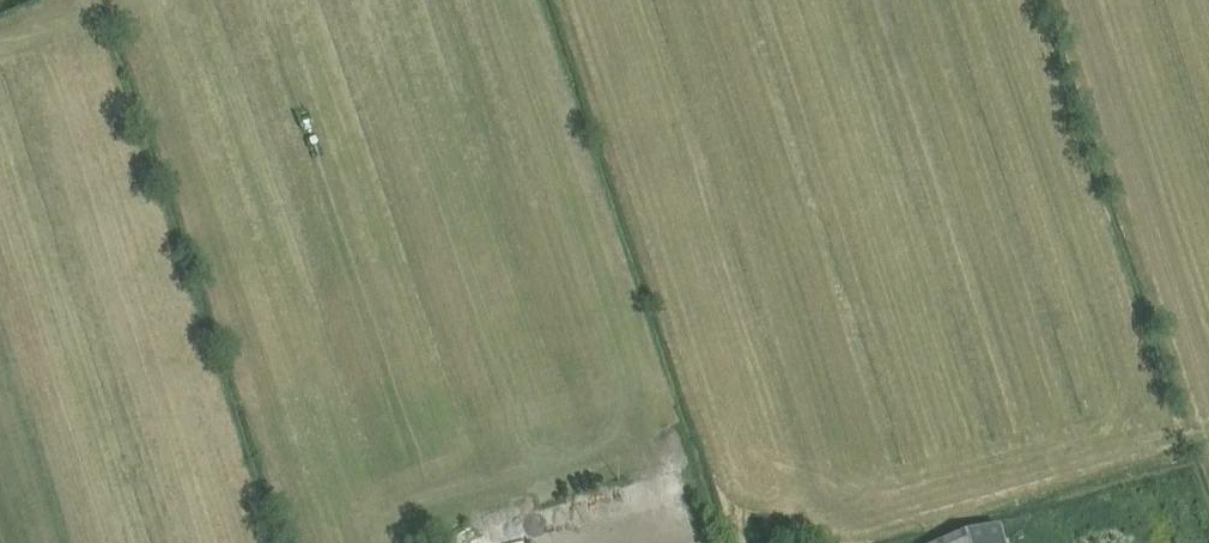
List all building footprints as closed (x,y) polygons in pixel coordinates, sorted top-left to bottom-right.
[(997,531),(961,542),(1000,542),(997,531)]
